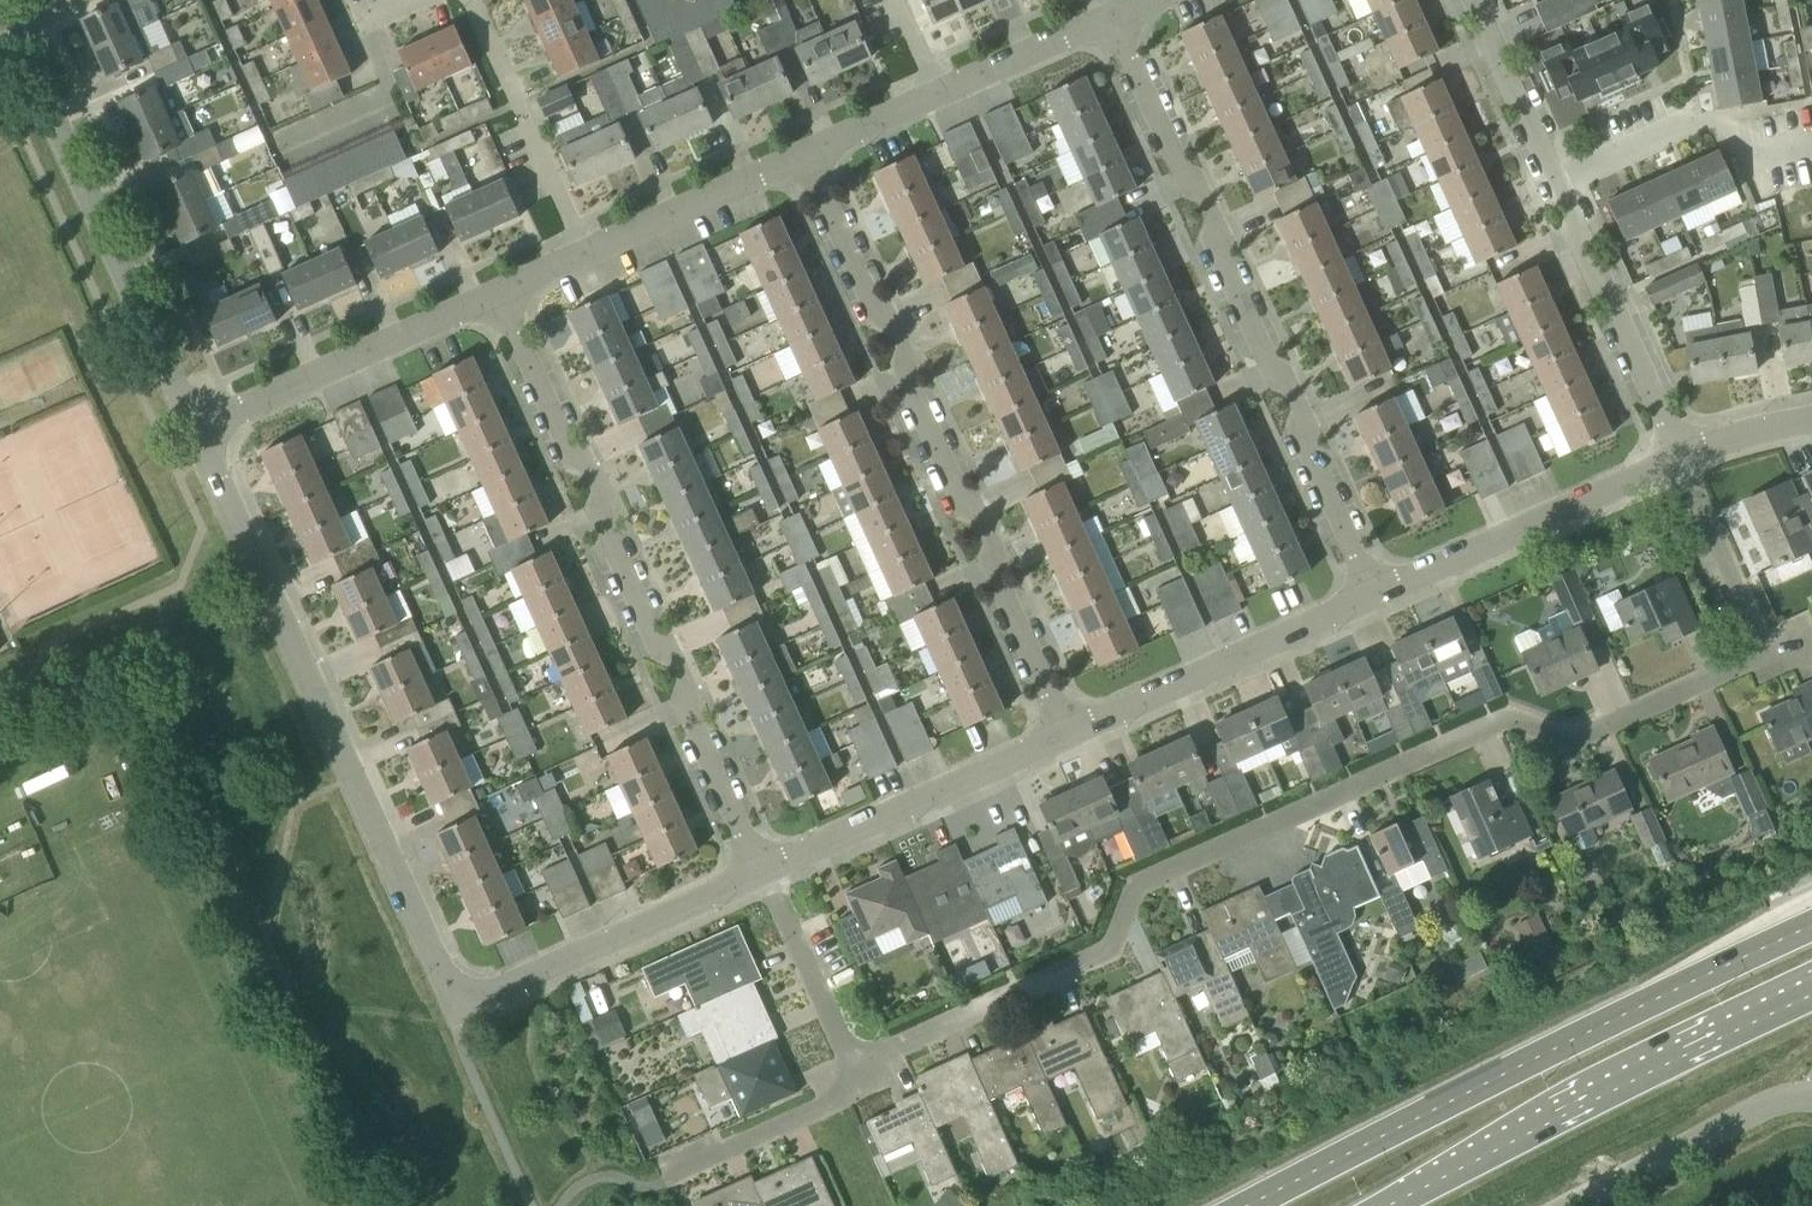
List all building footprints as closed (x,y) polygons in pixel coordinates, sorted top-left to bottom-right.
[(113,6),(83,20),(96,49),(143,28),(134,9),(146,4),(144,0),(110,0),(113,6)] [(227,0),(217,0),(213,2),(222,21),(234,16),(227,0)] [(274,8),(287,36),(327,18),(319,0),(292,0),(274,8)] [(575,5),(573,0),(525,0),(535,23),(575,5)] [(626,0),(612,0),(621,18),(632,13),(626,0)] [(644,17),(655,12),(663,0),(636,0),(644,17)] [(680,0),(663,0),(655,12),(644,17),(657,46),(668,41),(669,41),(680,0)] [(687,0),(680,0),(669,41),(685,34),(700,27),(693,10),(695,2),(687,0)] [(701,26),(724,16),(717,0),(696,0),(695,2),(693,10),(700,27),(701,26)] [(738,9),(733,0),(717,0),(724,16),(738,10),(738,9)] [(797,42),(799,48),(797,50),(813,84),(841,71),(826,37),(819,22),(797,32),(783,0),(772,0),(764,4),(773,24),(774,23),(785,48),(797,42)] [(933,24),(960,12),(955,0),(922,0),(933,24)] [(960,12),(987,0),(955,0),(960,12)] [(1255,0),(1264,20),(1278,14),(1271,0),(1255,0)] [(1278,14),(1291,7),(1288,0),(1271,0),(1278,14)] [(1300,3),(1305,14),(1333,2),(1332,0),(1307,0),(1300,3)] [(1404,0),(1367,0),(1373,14),(1404,0)] [(1373,14),(1386,42),(1425,24),(1414,0),(1404,0),(1373,14)] [(1547,32),(1598,10),(1596,5),(1606,0),(1545,0),(1535,5),(1547,32)] [(1702,20),(1744,12),(1741,0),(1698,0),(1702,20)] [(535,23),(548,51),(588,33),(588,32),(596,29),(584,1),(575,5),(535,23)] [(1333,2),(1305,14),(1310,25),(1338,13),(1333,2)] [(1788,3),(1776,5),(1781,28),(1792,26),(1788,3)] [(1670,38),(1671,37),(1663,18),(1661,19),(1656,21),(1649,5),(1620,18),(1625,29),(1573,53),(1568,41),(1539,54),(1546,70),(1541,73),(1541,72),(1539,73),(1548,92),(1549,92),(1549,91),(1554,89),(1559,99),(1573,93),(1577,102),(1598,93),(1600,98),(1601,99),(1641,81),(1641,80),(1640,80),(1638,75),(1659,65),(1655,56),(1669,50),(1664,40),(1670,38)] [(1278,14),(1264,20),(1269,31),(1296,18),(1291,7),(1278,14)] [(1744,12),(1702,20),(1707,50),(1750,42),(1744,12)] [(632,13),(621,18),(629,37),(640,32),(632,13)] [(1233,43),(1220,16),(1181,34),(1194,61),(1233,43)] [(300,64),(339,46),(327,18),(287,36),(300,64)] [(1296,18),(1269,31),(1274,42),(1301,29),(1296,18)] [(774,23),(773,24),(757,31),(768,55),(785,48),(774,23)] [(826,37),(841,71),(870,58),(855,24),(826,37)] [(1425,24),(1386,42),(1399,69),(1438,52),(1425,24)] [(226,30),(235,49),(246,44),(237,25),(226,30)] [(1800,28),(1804,50),(1811,48),(1811,25),(1800,28)] [(427,39),(445,79),(473,66),(455,26),(427,39)] [(700,27),(685,34),(705,78),(716,73),(721,84),(720,85),(735,119),(763,106),(748,72),(742,58),(720,68),(710,47),(701,26),(700,27)] [(109,78),(143,62),(149,59),(155,73),(188,57),(180,40),(160,49),(158,44),(152,47),(143,28),(96,49),(109,78)] [(588,33),(548,51),(560,79),(600,61),(588,33)] [(668,41),(677,62),(684,78),(662,88),(684,137),(712,124),(697,90),(696,91),(692,83),(705,78),(685,34),(669,41),(668,41)] [(1329,68),(1340,63),(1327,34),(1316,39),(1329,68)] [(406,68),(393,73),(406,102),(419,97),(417,91),(445,79),(427,39),(398,52),(406,68)] [(1799,64),(1794,41),(1783,43),(1788,66),(1799,64)] [(1707,50),(1713,80),(1755,72),(1750,42),(1707,50)] [(1206,89),(1246,71),(1233,43),(1194,61),(1206,89)] [(300,64),(289,69),(294,80),(290,82),(297,97),(304,94),(311,110),(344,96),(337,80),(352,74),(339,46),(300,64)] [(206,49),(188,57),(194,71),(212,63),(206,49)] [(1309,76),(1320,71),(1310,49),(1300,54),(1309,76)] [(188,57),(155,73),(162,89),(196,74),(194,71),(188,57)] [(748,72),(763,106),(792,93),(777,59),(748,72)] [(628,60),(607,69),(627,114),(638,109),(642,116),(640,116),(655,150),(684,137),(662,88),(662,87),(639,97),(629,74),(634,72),(628,60)] [(243,66),(252,85),(263,80),(254,61),(243,66)] [(1329,68),(1339,88),(1349,83),(1340,63),(1329,68)] [(1799,64),(1788,66),(1792,88),(1803,85),(1799,64)] [(607,113),(584,124),(606,172),(635,159),(620,126),(619,126),(615,119),(627,114),(607,69),(590,76),(607,113)] [(1219,117),(1259,99),(1246,71),(1206,89),(1219,117)] [(1320,71),(1309,76),(1319,97),(1330,92),(1320,71)] [(1755,72),(1713,80),(1719,110),(1761,102),(1755,72)] [(1059,123),(1098,105),(1085,77),(1046,95),(1059,123)] [(263,80),(252,85),(260,104),(271,99),(263,80)] [(1440,80),(1400,97),(1387,103),(1400,131),(1413,125),(1453,107),(1440,80)] [(568,86),(561,90),(539,99),(546,116),(576,103),(568,86)] [(167,118),(154,88),(120,103),(134,133),(167,118)] [(487,98),(466,108),(459,111),(465,122),(493,110),(487,98)] [(1232,145),(1271,127),(1259,99),(1219,117),(1232,145)] [(1011,103),(997,110),(1008,134),(1022,128),(1014,110),(1011,103)] [(1059,123),(1065,136),(1053,142),(1060,156),(1072,150),(1072,151),(1111,133),(1098,105),(1059,123)] [(1335,105),(1324,109),(1335,131),(1345,127),(1335,105)] [(1453,107),(1413,125),(1426,153),(1465,135),(1453,107)] [(167,118),(134,133),(146,161),(175,147),(181,161),(193,155),(217,145),(209,128),(195,135),(184,110),(167,118)] [(997,110),(983,116),(985,121),(994,140),(1008,134),(997,110)] [(445,131),(465,122),(459,111),(440,119),(445,131)] [(1355,126),(1365,147),(1375,142),(1365,121),(1355,126)] [(419,129),(425,141),(439,134),(434,122),(419,129)] [(970,122),(956,128),(968,154),(971,153),(982,148),(980,144),(972,127),(970,122)] [(606,172),(584,124),(556,136),(562,151),(577,185),(606,172)] [(1271,127),(1232,145),(1245,173),(1284,155),(1271,127)] [(1354,148),(1345,127),(1335,131),(1344,152),(1354,148)] [(956,128),(942,135),(946,141),(952,156),(954,160),(968,154),(956,128)] [(1008,134),(994,140),(1000,153),(1028,141),(1022,128),(1008,134)] [(471,130),(450,140),(455,151),(477,141),(471,130)] [(408,159),(395,131),(381,137),(394,166),(408,159)] [(1111,133),(1072,151),(1085,179),(1124,161),(1111,133)] [(1478,163),(1465,135),(1426,153),(1438,181),(1478,163)] [(394,166),(381,137),(367,143),(380,172),(394,166)] [(217,145),(193,155),(200,172),(239,154),(232,138),(217,145)] [(471,187),(455,151),(450,140),(411,158),(413,162),(431,154),(442,179),(448,176),(456,195),(471,187)] [(1028,141),(1000,153),(1006,166),(1033,153),(1028,141)] [(1375,142),(1365,147),(1375,169),(1385,164),(1375,142)] [(380,172),(367,143),(353,149),(366,178),(370,177),(380,172)] [(982,148),(971,153),(975,161),(979,170),(980,173),(991,168),(986,156),(982,148)] [(366,178),(353,149),(340,155),(353,184),(366,178)] [(1691,164),(1708,203),(1737,190),(1734,185),(1742,181),(1733,160),(1724,163),(1719,151),(1691,164)] [(968,154),(954,160),(958,169),(975,161),(971,153),(968,154)] [(353,184),(340,155),(326,162),(339,190),(353,184)] [(1284,155),(1245,173),(1257,200),(1297,182),(1284,155)] [(926,184),(913,156),(875,173),(887,201),(926,184)] [(975,161),(958,169),(962,178),(978,171),(975,161)] [(1076,216),(1081,228),(1131,206),(1125,194),(1136,189),(1124,161),(1085,179),(1097,206),(1076,216)] [(339,190),(326,162),(312,168),(325,197),(329,195),(339,190)] [(1490,191),(1478,163),(1438,181),(1451,209),(1490,191)] [(1691,164),(1663,176),(1681,215),(1708,203),(1691,164)] [(393,166),(380,172),(370,177),(375,187),(398,177),(393,166)] [(325,197),(312,168),(299,174),(312,203),(325,197)] [(978,171),(962,178),(968,191),(996,178),(991,168),(980,173),(979,170),(978,171)] [(1365,188),(1375,209),(1386,205),(1376,183),(1372,185),(1364,168),(1349,174),(1357,192),(1365,188)] [(205,200),(192,171),(158,187),(171,215),(205,200)] [(1303,177),(1312,197),(1323,192),(1314,173),(1303,177)] [(298,209),(311,203),(312,203),(299,174),(285,180),(298,208),(298,209)] [(1663,176),(1635,189),(1653,228),(1681,215),(1663,176)] [(350,186),(355,196),(375,187),(370,177),(366,178),(353,184),(350,186)] [(1386,205),(1396,200),(1386,178),(1381,181),(1376,183),(1386,205)] [(1025,206),(1035,201),(1025,179),(1015,184),(1025,206)] [(503,180),(474,193),(491,229),(520,216),(503,180)] [(926,184),(887,201),(900,229),(939,212),(926,184)] [(1006,215),(1016,210),(1006,188),(1001,190),(996,193),(1003,207),(1005,213),(1006,215)] [(1626,240),(1653,228),(1635,189),(1607,202),(1626,240)] [(1503,219),(1490,191),(1451,209),(1464,236),(1503,219)] [(268,221),(280,216),(272,200),(234,217),(223,192),(205,200),(171,215),(184,244),(224,226),(230,239),(249,230),(250,230),(265,223),(268,222),(268,221)] [(461,242),(491,229),(474,193),(445,206),(461,242)] [(1395,227),(1400,224),(1406,222),(1396,200),(1386,205),(1395,227)] [(1035,201),(1025,206),(1034,227),(1044,222),(1035,201)] [(298,209),(298,208),(289,212),(294,223),(315,213),(311,203),(298,209)] [(1328,231),(1316,203),(1277,220),(1290,248),(1328,231)] [(1395,227),(1386,205),(1375,209),(1385,231),(1395,227)] [(1136,218),(1131,206),(1081,228),(1087,241),(1100,235),(1113,262),(1151,245),(1139,217),(1136,218)] [(1025,231),(1016,210),(1006,215),(1015,235),(1025,231)] [(913,257),(951,239),(939,212),(900,229),(913,257)] [(439,252),(423,217),(394,230),(410,266),(439,252)] [(779,217),(740,235),(752,262),(792,244),(779,217)] [(1515,247),(1503,219),(1464,236),(1476,264),(1515,247)] [(1741,222),(1721,231),(1726,242),(1746,233),(1741,222)] [(270,273),(284,267),(265,223),(250,230),(270,273)] [(394,230),(365,243),(381,279),(410,266),(394,230)] [(1328,231),(1290,248),(1302,276),(1341,258),(1328,231)] [(1416,258),(1426,253),(1416,231),(1406,236),(1416,258)] [(1705,251),(1726,242),(1721,231),(1700,240),(1705,251)] [(235,250),(230,239),(210,248),(209,248),(214,259),(235,250)] [(951,239),(913,257),(926,285),(964,267),(951,239)] [(1051,264),(1061,286),(1072,281),(1053,240),(1043,245),(1051,264)] [(1386,245),(1396,266),(1396,267),(1406,263),(1396,240),(1386,245)] [(1747,242),(1750,255),(1760,253),(1757,240),(1747,242)] [(703,243),(689,250),(700,274),(714,267),(706,251),(703,243)] [(792,244),(752,262),(765,290),(805,272),(792,244)] [(1113,262),(1125,290),(1164,273),(1151,245),(1113,262)] [(1665,256),(1670,267),(1692,257),(1687,247),(1682,249),(1667,256),(1665,256)] [(193,269),(212,260),(214,259),(209,248),(188,258),(193,269)] [(357,284),(341,249),(312,262),(328,298),(357,284)] [(689,250),(675,256),(686,280),(700,274),(689,250)] [(1032,253),(1013,261),(1021,277),(1039,269),(1032,253)] [(1426,253),(1416,258),(1433,297),(1444,292),(1426,253)] [(1670,267),(1665,256),(1646,265),(1651,276),(1670,267)] [(1341,258),(1302,276),(1315,304),(1354,286),(1341,258)] [(667,260),(653,266),(664,290),(678,284),(667,260)] [(328,298),(312,262),(283,275),(299,311),(328,298)] [(1406,288),(1416,284),(1406,263),(1396,267),(1406,288)] [(1697,284),(1705,281),(1697,264),(1689,268),(1654,283),(1649,286),(1645,288),(1653,304),(1675,294),(1697,284)] [(653,266),(639,273),(643,280),(650,297),(664,290),(653,266)] [(700,274),(686,280),(692,292),(720,280),(714,267),(700,274)] [(1509,312),(1548,295),(1535,267),(1496,285),(1509,312)] [(1042,295),(1052,290),(1042,269),(1032,273),(1042,295)] [(805,272),(765,290),(778,318),(817,300),(805,272)] [(1177,300),(1164,273),(1125,290),(1138,318),(1177,300)] [(1779,329),(1786,365),(1811,360),(1811,333),(1807,306),(1778,311),(1771,274),(1754,277),(1754,280),(1762,325),(1780,321),(1781,328),(1779,329)] [(720,280),(692,292),(698,305),(718,296),(725,292),(720,280)] [(1762,325),(1754,280),(1740,283),(1741,287),(1738,288),(1741,302),(1740,302),(1743,320),(1715,325),(1726,377),(1756,371),(1749,335),(1746,335),(1745,328),(1762,325)] [(1072,281),(1061,286),(1071,308),(1082,303),(1072,281)] [(261,284),(260,285),(247,291),(232,298),(248,334),(277,321),(261,284)] [(664,290),(650,297),(656,309),(683,296),(678,284),(664,290)] [(1354,286),(1315,304),(1328,332),(1366,314),(1354,286)] [(945,305),(958,333),(997,315),(984,287),(945,305)] [(1052,290),(1042,295),(1052,317),(1062,312),(1052,290)] [(619,293),(608,297),(608,296),(569,313),(582,341),(620,323),(630,318),(619,293)] [(1548,295),(1509,312),(1521,340),(1561,322),(1548,295)] [(683,296),(656,309),(661,321),(689,309),(683,296)] [(1432,318),(1422,296),(1411,301),(1421,323),(1432,318)] [(248,334),(232,298),(202,311),(219,347),(248,334)] [(744,300),(724,309),(723,309),(730,325),(751,316),(744,300)] [(817,300),(778,318),(791,346),(830,328),(817,300)] [(1189,328),(1177,300),(1138,318),(1150,346),(1189,328)] [(1683,316),(1685,328),(1712,323),(1710,311),(1683,316)] [(1442,317),(1452,338),(1463,333),(1453,312),(1442,317)] [(1366,314),(1328,332),(1340,360),(1379,342),(1379,341),(1366,314)] [(971,361),(1009,343),(997,315),(958,333),(971,361)] [(1077,320),(1087,341),(1097,337),(1087,315),(1077,320)] [(1421,323),(1431,344),(1442,339),(1432,318),(1421,323)] [(707,325),(717,346),(727,341),(717,320),(707,325)] [(1534,368),(1573,350),(1561,322),(1521,340),(1534,368)] [(620,323),(582,341),(594,369),(633,351),(620,323)] [(1078,345),(1068,324),(1058,329),(1068,350),(1078,345)] [(1684,331),(1687,347),(1694,383),(1726,377),(1715,325),(1684,331)] [(803,374),(843,356),(830,328),(791,346),(803,374)] [(1202,356),(1189,328),(1150,346),(1163,374),(1202,356)] [(698,356),(708,351),(699,329),(688,334),(698,356)] [(1379,342),(1340,360),(1353,387),(1392,370),(1384,353),(1402,345),(1397,333),(1379,341),(1379,342)] [(1473,355),(1463,333),(1452,338),(1462,360),(1473,355)] [(1097,337),(1087,341),(1096,362),(1107,358),(1097,337)] [(738,364),(727,341),(717,346),(728,369),(738,364)] [(1009,343),(971,361),(983,388),(1022,371),(1009,343)] [(1078,345),(1068,350),(1077,372),(1088,367),(1078,345)] [(1547,396),(1586,378),(1573,350),(1534,368),(1547,396)] [(633,351),(594,369),(607,397),(646,379),(633,351)] [(726,390),(708,351),(698,356),(708,377),(700,381),(708,398),(716,394),(726,390)] [(843,356),(803,374),(816,401),(855,383),(843,356)] [(1215,384),(1202,356),(1163,374),(1175,402),(1215,384)] [(446,402),(486,385),(473,357),(434,375),(435,376),(446,402)] [(1448,381),(1458,402),(1468,398),(1450,358),(1426,369),(1433,387),(1448,381)] [(1467,372),(1477,394),(1488,389),(1478,367),(1467,372)] [(1108,399),(1123,392),(1112,370),(1098,376),(1108,399)] [(646,379),(607,397),(620,425),(659,407),(651,392),(669,384),(663,371),(646,379)] [(1022,371),(983,388),(996,416),(1035,399),(1022,371)] [(742,402),(753,397),(743,375),(732,380),(742,402)] [(1098,376),(1083,383),(1093,406),(1108,399),(1098,376)] [(1559,424),(1598,406),(1586,378),(1547,396),(1559,424)] [(396,384),(383,390),(395,417),(408,410),(402,395),(400,391),(396,384)] [(486,385),(446,402),(459,430),(498,412),(486,385)] [(1488,389),(1477,394),(1487,415),(1498,410),(1488,389)] [(383,390),(369,396),(381,423),(395,417),(383,390)] [(1108,399),(1117,420),(1132,413),(1123,392),(1108,399)] [(753,397),(742,402),(751,422),(762,417),(753,397)] [(1368,443),(1406,426),(1393,398),(1355,415),(1368,443)] [(1478,420),(1468,398),(1458,402),(1468,424),(1478,420)] [(1035,399),(996,416),(1009,444),(1047,427),(1035,399)] [(1093,406),(1103,427),(1117,420),(1108,399),(1093,406)] [(360,400),(346,407),(358,433),(372,427),(360,400)] [(1207,449),(1247,432),(1234,404),(1195,422),(1207,449)] [(1611,434),(1598,406),(1559,424),(1572,452),(1611,434)] [(346,407),(332,413),(336,420),(345,440),(358,433),(346,407)] [(725,413),(735,435),(744,431),(734,409),(725,413)] [(395,417),(381,423),(386,433),(413,421),(409,412),(408,410),(395,417)] [(818,430),(831,457),(870,439),(858,411),(818,430)] [(511,440),(498,412),(459,430),(472,458),(511,440)] [(1156,426),(1164,443),(1190,431),(1188,425),(1183,414),(1167,421),(1156,426)] [(413,421),(386,433),(390,444),(418,431),(413,421)] [(1530,437),(1524,422),(1495,435),(1502,450),(1530,437)] [(1406,426),(1368,443),(1380,471),(1419,454),(1406,426)] [(358,433),(345,440),(349,450),(377,437),(372,427),(358,433)] [(691,455),(678,427),(640,445),(652,473),(691,455)] [(1047,427),(1009,444),(1021,472),(1060,454),(1047,427)] [(744,431),(735,435),(745,457),(754,453),(744,431)] [(1220,477),(1259,459),(1247,432),(1207,449),(1220,477)] [(275,481),(314,463),(301,435),(262,453),(275,481)] [(377,437),(349,450),(354,460),(382,448),(377,437)] [(1507,461),(1521,454),(1535,448),(1530,437),(1502,450),(1507,461)] [(883,467),(870,439),(831,457),(843,484),(843,485),(883,467)] [(1460,452),(1466,466),(1494,453),(1487,439),(1460,452)] [(472,458),(472,459),(484,486),(524,468),(511,440),(472,458)] [(1144,442),(1127,450),(1131,459),(1140,480),(1157,472),(1144,442)] [(1535,448),(1521,454),(1531,477),(1545,470),(1535,448)] [(1485,471),(1499,465),(1494,453),(1466,466),(1471,477),(1485,471)] [(1419,454),(1380,471),(1393,499),(1432,482),(1419,454)] [(1521,454),(1507,461),(1517,483),(1531,477),(1521,454)] [(691,455),(652,473),(665,501),(704,483),(691,455)] [(768,459),(778,481),(788,476),(779,455),(768,459)] [(1119,464),(1128,485),(1139,480),(1130,459),(1119,464)] [(1259,459),(1220,477),(1233,505),(1272,487),(1259,459)] [(410,486),(421,481),(411,460),(400,465),(410,486)] [(275,481),(287,509),(327,491),(314,463),(275,481)] [(749,468),(759,491),(770,487),(759,464),(749,468)] [(1485,471),(1495,493),(1509,487),(1499,465),(1485,471)] [(896,495),(883,467),(843,485),(843,484),(833,489),(845,518),(856,513),(896,495)] [(524,468),(484,486),(497,514),(536,496),(524,468)] [(401,491),(391,469),(381,474),(391,495),(401,491)] [(1485,471),(1471,477),(1481,500),(1495,493),(1485,471)] [(1804,475),(1811,493),(1811,471),(1804,475)] [(1149,502),(1159,498),(1169,494),(1158,472),(1139,480),(1149,502)] [(788,476),(778,481),(788,503),(798,498),(788,476)] [(1149,502),(1139,480),(1128,485),(1131,491),(1121,496),(1131,517),(1152,508),(1149,502)] [(410,486),(420,508),(431,503),(421,481),(410,486)] [(1036,528),(1075,510),(1062,482),(1023,500),(1036,528)] [(1406,527),(1444,510),(1432,482),(1393,499),(1406,527)] [(1790,482),(1745,502),(1774,567),(1811,549),(1811,502),(1808,492),(1797,497),(1790,482)] [(704,483),(665,501),(677,528),(716,511),(704,483)] [(779,507),(770,487),(759,491),(769,512),(779,507)] [(1285,515),(1272,487),(1233,505),(1245,533),(1285,515)] [(327,491),(287,509),(300,537),(339,519),(327,491)] [(401,491),(391,495),(401,516),(411,512),(401,491)] [(908,523),(896,495),(856,513),(869,541),(908,523)] [(510,542),(528,534),(549,524),(536,496),(497,514),(483,520),(494,544),(508,538),(510,542)] [(1174,532),(1191,524),(1181,502),(1164,510),(1174,532)] [(716,511),(677,528),(690,556),(729,538),(729,537),(759,523),(752,507),(721,521),(716,511)] [(1075,510),(1036,528),(1049,555),(1087,538),(1075,510)] [(794,516),(789,517),(799,539),(810,534),(800,513),(794,516)] [(1154,514),(1144,519),(1151,534),(1154,541),(1164,536),(1154,514)] [(427,520),(437,542),(446,537),(436,515),(427,520)] [(1285,515),(1245,533),(1258,561),(1297,543),(1285,515)] [(785,520),(779,522),(789,543),(799,539),(789,517),(785,520)] [(334,555),(339,568),(376,551),(370,537),(351,545),(339,519),(300,537),(313,565),(334,555)] [(869,541),(881,569),(921,551),(908,523),(869,541)] [(1191,524),(1174,532),(1183,551),(1200,543),(1191,524)] [(446,538),(446,537),(437,542),(445,559),(469,548),(461,531),(446,538)] [(810,534),(799,539),(809,560),(813,558),(819,555),(810,534)] [(1173,557),(1164,536),(1154,541),(1163,561),(1173,557)] [(729,538),(690,556),(703,584),(742,566),(729,538)] [(1087,538),(1049,555),(1061,583),(1100,566),(1087,538)] [(809,560),(799,539),(789,543),(799,565),(804,562),(809,560)] [(1258,561),(1270,588),(1271,589),(1310,571),(1297,543),(1258,561)] [(383,565),(376,551),(339,568),(345,580),(333,586),(346,614),(386,596),(374,569),(383,565)] [(418,556),(428,577),(437,572),(428,551),(418,556)] [(551,551),(512,569),(525,597),(564,579),(551,551)] [(934,578),(921,551),(881,569),(894,596),(886,600),(891,612),(926,596),(921,584),(934,578)] [(1572,565),(1578,578),(1586,575),(1589,566),(1586,559),(1572,565)] [(1219,561),(1192,573),(1198,588),(1226,575),(1219,561)] [(799,565),(779,574),(787,593),(793,591),(802,586),(813,581),(804,562),(799,565)] [(819,570),(829,593),(840,587),(830,565),(819,570)] [(742,566),(703,584),(715,612),(755,594),(742,566)] [(1100,566),(1061,583),(1074,611),(1113,593),(1100,566)] [(1550,579),(1571,626),(1594,615),(1573,569),(1550,579)] [(447,594),(437,572),(428,577),(438,598),(447,594)] [(1218,594),(1238,585),(1232,572),(1226,575),(1198,588),(1204,600),(1218,594)] [(1183,577),(1155,590),(1162,605),(1190,592),(1183,577)] [(1611,631),(1625,625),(1631,640),(1660,626),(1667,642),(1698,628),(1675,578),(1623,601),(1618,589),(1596,599),(1611,631)] [(577,607),(564,579),(525,597),(537,625),(577,607)] [(813,581),(802,586),(811,604),(820,626),(831,621),(813,581)] [(1238,602),(1244,599),(1238,585),(1218,594),(1228,616),(1242,610),(1238,602)] [(858,627),(840,587),(829,593),(847,632),(858,627)] [(1167,617),(1181,610),(1195,604),(1190,592),(1162,605),(1167,617)] [(1113,593),(1074,611),(1087,639),(1126,621),(1113,593)] [(1204,600),(1214,622),(1228,616),(1218,594),(1204,600)] [(375,635),(380,647),(418,630),(413,619),(399,625),(386,596),(346,614),(359,642),(375,635)] [(472,621),(482,617),(473,596),(462,601),(472,621)] [(932,608),(926,596),(891,612),(896,624),(914,616),(927,644),(966,626),(953,598),(932,608)] [(760,606),(765,618),(772,615),(766,603),(760,606)] [(1191,633),(1205,626),(1195,604),(1181,610),(1191,633)] [(577,607),(537,625),(550,653),(589,635),(577,607)] [(1167,617),(1175,632),(1178,639),(1191,633),(1181,610),(1167,617)] [(476,653),(457,613),(447,617),(447,618),(439,621),(448,639),(454,636),(465,658),(476,653)] [(492,639),(482,617),(472,621),(482,644),(492,639)] [(1503,695),(1493,673),(1474,631),(1460,638),(1452,619),(1422,632),(1439,670),(1445,683),(1472,671),(1476,681),(1486,703),(1503,695)] [(730,667),(769,649),(757,621),(717,639),(730,667)] [(841,643),(831,621),(820,626),(831,648),(841,643)] [(1126,621),(1087,639),(1099,667),(1138,649),(1126,621)] [(1597,669),(1578,625),(1542,641),(1538,633),(1529,630),(1516,636),(1515,640),(1521,652),(1523,653),(1540,689),(1571,675),(1573,680),(1597,669)] [(927,644),(939,672),(979,654),(966,626),(927,644)] [(423,677),(424,678),(437,672),(418,630),(380,647),(386,660),(370,667),(383,695),(423,677)] [(1422,632),(1392,646),(1398,660),(1385,667),(1401,703),(1415,734),(1432,727),(1422,705),(1412,683),(1439,670),(1422,632)] [(602,663),(589,635),(550,653),(563,680),(602,663)] [(784,642),(769,649),(730,667),(743,695),(782,677),(797,670),(784,642)] [(854,650),(865,672),(876,667),(866,645),(854,650)] [(487,655),(497,677),(507,672),(497,650),(487,655)] [(475,680),(471,682),(479,701),(481,700),(495,694),(476,653),(465,658),(475,680)] [(991,682),(979,654),(939,672),(952,700),(991,682)] [(846,681),(856,677),(847,656),(836,660),(846,681)] [(1387,709),(1381,696),(1364,659),(1334,672),(1350,710),(1351,710),(1357,722),(1384,710),(1395,735),(1368,747),(1371,754),(1415,734),(1401,703),(1387,709)] [(602,663),(563,680),(575,708),(615,690),(602,663)] [(887,689),(876,667),(865,672),(875,694),(887,689)] [(507,672),(497,677),(507,699),(517,694),(507,672)] [(1327,774),(1343,767),(1333,745),(1344,740),(1334,717),(1350,710),(1334,672),(1304,686),(1314,706),(1299,712),(1327,774)] [(412,716),(418,729),(456,712),(451,700),(436,706),(424,678),(423,677),(383,695),(396,724),(412,716)] [(782,677),(743,695),(755,723),(794,705),(782,677)] [(866,698),(856,677),(846,681),(855,703),(866,698)] [(1004,710),(991,682),(952,700),(965,728),(1004,710)] [(1805,738),(1811,735),(1811,682),(1793,691),(1797,699),(1762,715),(1778,751),(1805,738)] [(627,718),(615,690),(575,708),(588,736),(627,718)] [(506,738),(517,733),(507,712),(504,714),(495,694),(481,700),(491,721),(497,718),(506,738)] [(1277,698),(1247,712),(1263,748),(1280,741),(1286,756),(1298,750),(1312,781),(1327,774),(1299,712),(1286,718),(1277,698)] [(918,715),(912,701),(884,714),(891,728),(918,715)] [(794,705),(755,723),(768,750),(807,733),(794,705)] [(507,712),(517,733),(528,728),(518,707),(507,712)] [(407,749),(420,777),(460,759),(447,731),(461,725),(456,712),(418,729),(423,741),(407,749)] [(1219,769),(1223,777),(1240,814),(1258,806),(1241,768),(1237,769),(1234,762),(1263,748),(1247,712),(1217,725),(1224,741),(1209,747),(1219,769)] [(896,740),(910,734),(924,728),(918,715),(891,728),(896,740)] [(876,718),(848,731),(854,745),(882,732),(876,718)] [(1651,760),(1652,763),(1648,767),(1654,779),(1659,779),(1668,800),(1704,784),(1706,788),(1722,797),(1737,791),(1748,816),(1765,808),(1767,807),(1749,769),(1734,776),(1732,771),(1712,727),(1693,736),(1694,741),(1651,760)] [(538,750),(528,728),(517,733),(527,755),(538,750)] [(934,750),(931,743),(924,728),(910,734),(920,756),(934,750)] [(860,757),(873,750),(887,744),(882,732),(854,745),(860,757)] [(517,733),(506,738),(517,760),(527,755),(517,733)] [(807,733),(768,750),(781,778),(820,761),(819,759),(807,733)] [(896,740),(906,763),(920,756),(910,734),(896,740)] [(620,784),(660,766),(647,738),(608,756),(620,784)] [(1159,751),(1174,787),(1205,773),(1189,738),(1159,751)] [(884,773),(897,766),(887,744),(873,750),(884,773)] [(860,757),(870,779),(884,773),(873,750),(860,757)] [(820,761),(781,778),(793,806),(832,789),(825,773),(842,765),(836,751),(819,759),(820,761)] [(1134,776),(1120,783),(1151,854),(1170,845),(1153,809),(1179,798),(1174,787),(1159,751),(1129,765),(1134,776)] [(460,759),(420,777),(433,805),(473,787),(460,759)] [(660,766),(620,784),(633,812),(672,794),(660,766)] [(1591,825),(1630,807),(1614,772),(1553,800),(1568,834),(1564,836),(1571,850),(1577,852),(1595,845),(1597,838),(1591,825)] [(517,786),(524,802),(533,797),(543,819),(554,814),(538,780),(537,777),(517,786)] [(1136,860),(1151,854),(1120,783),(1107,789),(1102,777),(1071,791),(1094,844),(1095,843),(1123,830),(1126,839),(1136,860)] [(1222,822),(1240,814),(1223,777),(1206,785),(1222,822)] [(1518,805),(1502,812),(1489,782),(1451,799),(1478,858),(1531,834),(1518,805)] [(556,787),(553,788),(544,792),(554,814),(555,814),(566,809),(556,787)] [(1094,844),(1071,791),(1041,805),(1062,852),(1048,858),(1064,893),(1080,885),(1066,856),(1068,855),(1079,857),(1088,853),(1094,844)] [(672,794),(633,812),(646,840),(685,822),(672,794)] [(1645,849),(1665,840),(1651,807),(1630,816),(1645,849)] [(555,814),(565,836),(576,830),(566,809),(555,814)] [(1205,810),(1189,817),(1196,833),(1212,826),(1205,810)] [(554,814),(543,819),(553,841),(565,836),(555,814),(554,814)] [(449,862),(488,844),(475,816),(436,834),(449,862)] [(1402,891),(1448,871),(1423,816),(1398,827),(1396,823),(1371,835),(1393,884),(1378,891),(1380,896),(1399,938),(1419,929),(1402,891)] [(646,840),(658,867),(698,850),(685,822),(646,840)] [(1027,910),(1048,901),(1014,827),(994,836),(998,845),(963,861),(986,911),(1021,895),(1027,910)] [(606,842),(578,854),(584,868),(612,855),(606,842)] [(905,877),(930,935),(965,920),(969,927),(989,918),(986,911),(963,861),(955,843),(936,852),(940,861),(905,877)] [(488,844),(449,862),(461,890),(500,872),(488,844)] [(1380,896),(1378,891),(1357,845),(1348,849),(1343,847),(1325,855),(1321,866),(1312,863),(1309,869),(1293,876),(1291,881),(1304,909),(1290,915),(1333,1009),(1345,1004),(1353,982),(1354,982),(1356,976),(1337,933),(1346,929),(1353,924),(1355,916),(1354,909),(1354,907),(1380,896)] [(584,868),(588,876),(589,880),(603,874),(617,867),(612,855),(584,868)] [(575,872),(569,858),(541,871),(545,879),(518,891),(520,896),(547,884),(548,884),(575,872)] [(838,920),(859,966),(881,956),(873,939),(899,928),(907,945),(930,935),(905,877),(897,859),(877,868),(881,877),(845,893),(854,913),(838,920)] [(603,874),(613,896),(627,890),(617,867),(603,874)] [(500,872),(461,890),(474,918),(513,900),(500,872)] [(581,884),(575,872),(548,884),(553,896),(567,890),(581,884)] [(589,880),(600,902),(613,896),(603,874),(589,880)] [(591,906),(581,884),(567,890),(577,913),(591,906)] [(1265,983),(1297,968),(1259,885),(1201,911),(1209,929),(1220,952),(1229,971),(1254,959),(1265,983)] [(553,896),(560,912),(563,919),(577,913),(567,890),(553,896)] [(513,900),(474,918),(487,946),(526,928),(513,900)] [(1542,922),(1519,932),(1529,952),(1529,953),(1552,943),(1551,941),(1542,922)] [(642,968),(652,990),(655,997),(685,984),(696,1008),(754,983),(763,978),(738,925),(642,968)] [(1220,952),(1209,929),(1154,954),(1162,971),(1173,994),(1203,980),(1218,1012),(1213,1014),(1220,1029),(1249,1016),(1229,971),(1220,952)] [(1480,951),(1451,966),(1459,982),(1489,967),(1480,951)] [(1384,977),(1399,983),(1405,969),(1391,962),(1384,977)] [(1161,1044),(1169,1062),(1178,1080),(1207,1067),(1198,1049),(1173,994),(1162,971),(1143,980),(1144,982),(1107,998),(1115,1016),(1106,1021),(1114,1038),(1123,1034),(1125,1038),(1157,1023),(1165,1042),(1161,1044)] [(754,983),(696,1008),(679,1016),(687,1036),(714,1024),(730,1059),(774,1039),(779,1037),(754,983)] [(595,1018),(591,1019),(603,1044),(624,1035),(626,1034),(615,1009),(595,1018)] [(1085,1011),(1028,1037),(1027,1037),(1046,1080),(1074,1067),(1098,1121),(1128,1107),(1085,1011)] [(1046,1080),(1027,1037),(1028,1037),(1027,1036),(1002,1047),(1001,1046),(1000,1046),(1001,1049),(972,1062),(989,1100),(1021,1086),(1044,1136),(1067,1125),(1046,1080)] [(709,1108),(732,1097),(741,1118),(798,1092),(774,1039),(730,1059),(694,1075),(709,1108)] [(1276,1072),(1265,1050),(1251,1056),(1261,1079),(1276,1072)] [(919,1092),(934,1123),(966,1108),(985,1151),(979,1155),(990,1179),(1018,1165),(989,1100),(972,1062),(968,1052),(967,1053),(968,1055),(914,1079),(919,1092)] [(934,1123),(919,1092),(904,1098),(907,1104),(868,1122),(860,1126),(873,1156),(881,1152),(882,1155),(912,1141),(932,1186),(957,1174),(934,1123)] [(640,1130),(658,1122),(650,1105),(633,1112),(640,1130)] [(812,1156),(755,1182),(766,1205),(800,1205),(807,1203),(808,1205),(835,1205),(812,1156)] [(755,1182),(752,1175),(722,1189),(723,1191),(695,1203),(696,1205),(766,1205),(755,1182)] [(935,1204),(936,1205),(962,1205),(965,1203),(949,1188),(935,1204)]
